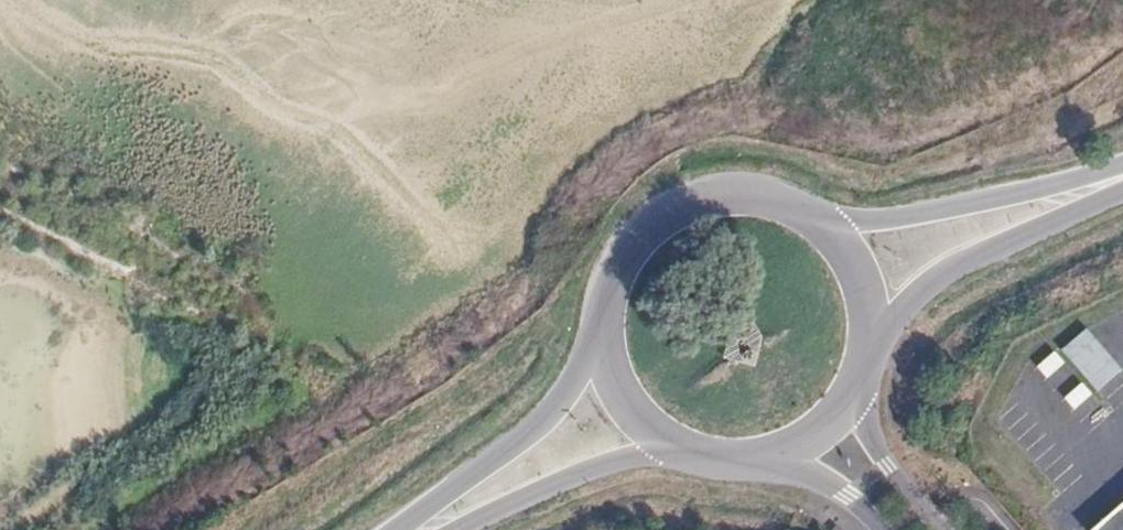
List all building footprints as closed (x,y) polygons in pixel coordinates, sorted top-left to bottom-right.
[(1062,351),(1098,392),(1122,370),(1088,329),(1062,351)] [(1057,353),(1039,367),(1048,378),(1066,364),(1057,353)] [(1083,384),(1065,398),(1075,410),(1092,396),(1083,384)] [(1105,529),(1122,529),(1122,514),(1105,529)]
